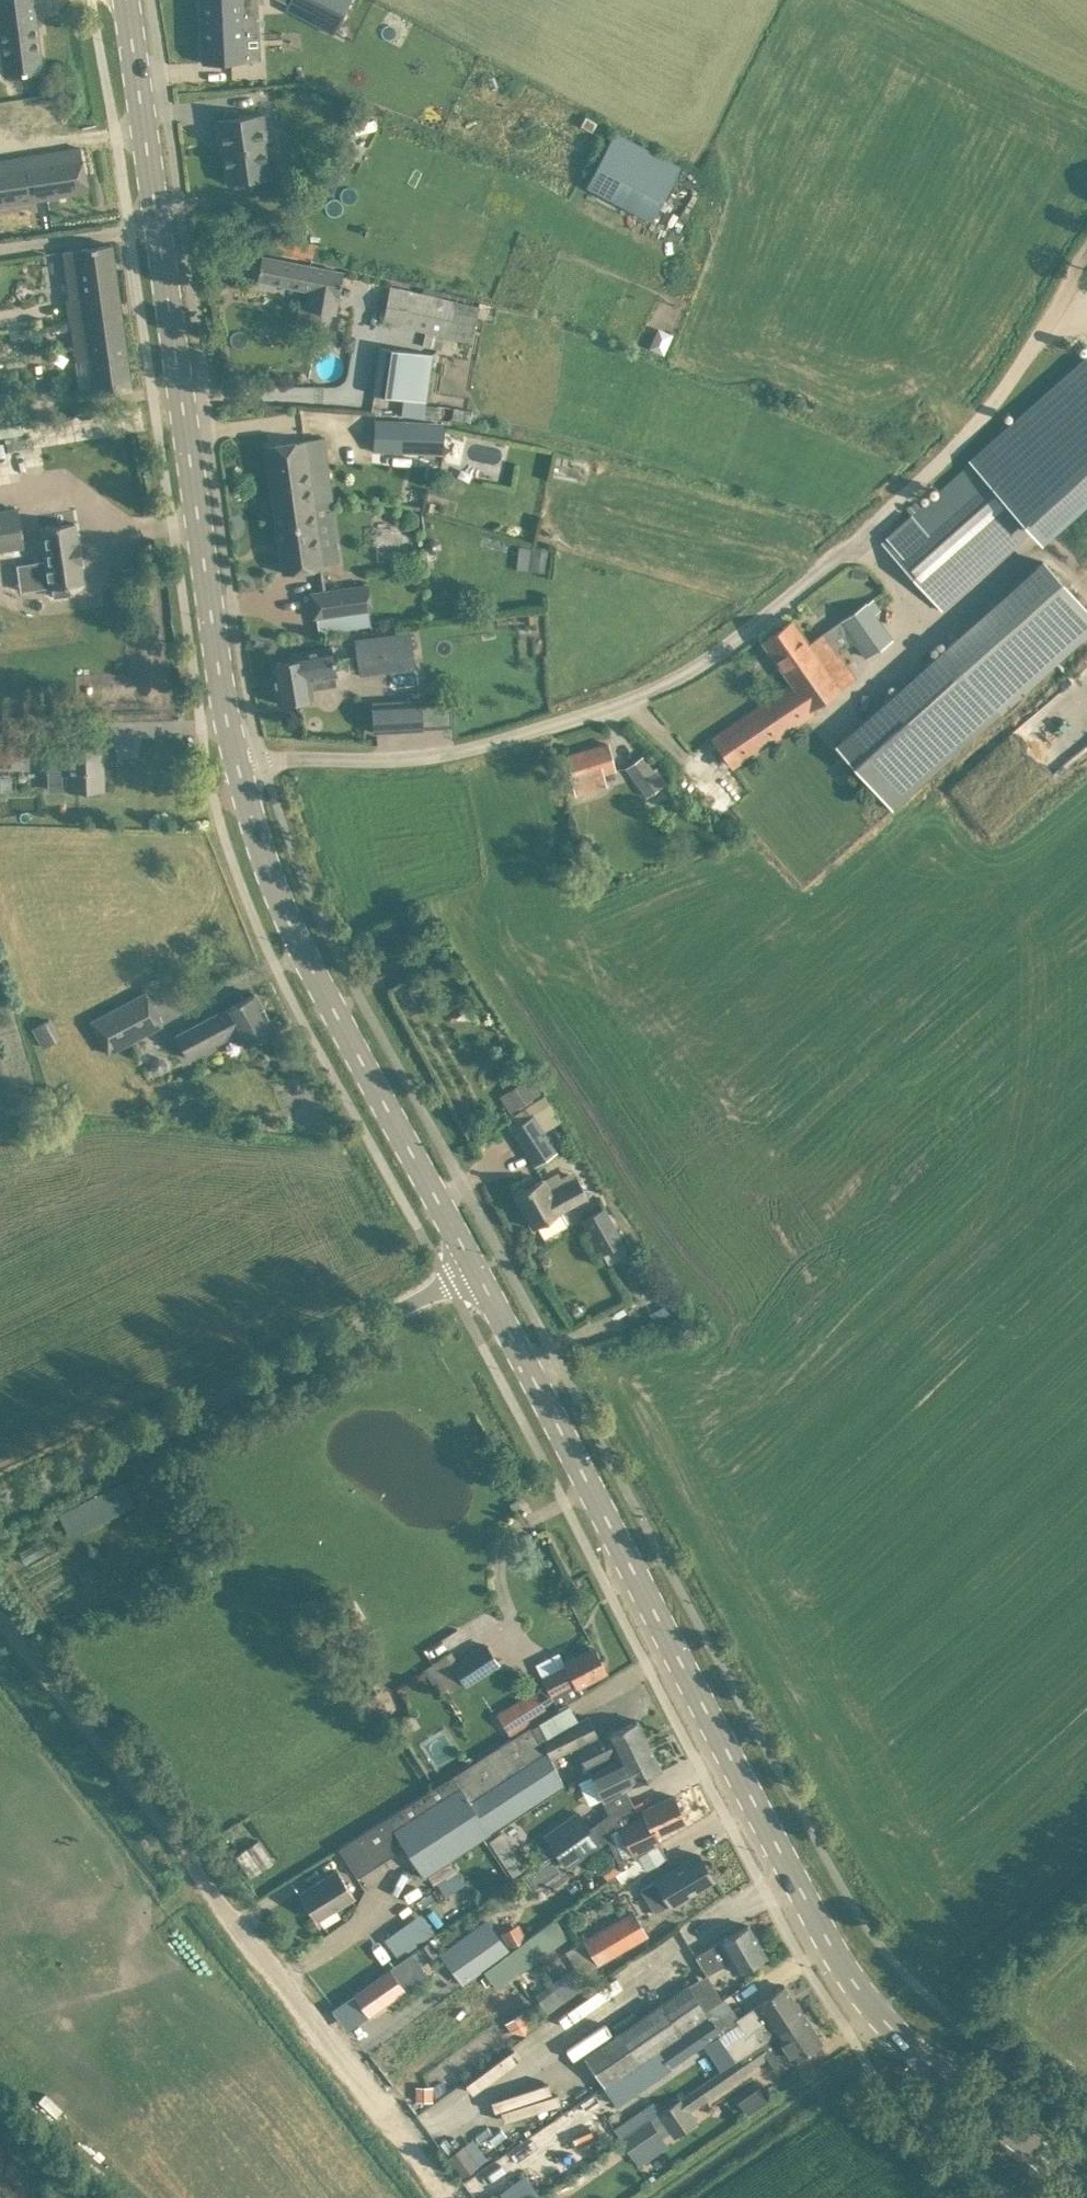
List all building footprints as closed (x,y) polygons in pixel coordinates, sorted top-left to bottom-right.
[(4,75),(21,72),(43,70),(34,0),(0,0),(0,75),(4,75)] [(204,61),(263,59),(260,0),(201,0),(204,61)] [(286,7),(334,30),(348,0),(289,0),(286,7)] [(263,113),(216,119),(219,141),(223,141),(228,182),(233,181),(236,185),(246,184),(248,179),(268,176),(263,140),(267,139),(263,113)] [(587,185),(586,186),(589,187),(652,220),(681,164),(616,130),(587,185)] [(59,150),(0,161),(0,206),(89,189),(80,146),(59,150)] [(67,299),(70,323),(122,316),(112,243),(65,250),(72,299),(67,299)] [(316,328),(320,310),(337,313),(345,270),(262,255),(258,278),(310,288),(306,305),(300,304),(296,324),(316,328)] [(478,306),(451,301),(390,289),(384,322),(425,331),(422,345),(441,349),(443,336),(471,342),(478,306)] [(132,388),(122,316),(70,323),(75,354),(89,352),(91,372),(76,374),(79,395),(132,388)] [(342,334),(340,343),(345,348),(354,350),(356,337),(342,334)] [(383,346),(374,392),(423,401),(432,355),(383,346)] [(883,541),(943,608),(1086,479),(1086,359),(904,522),(897,528),(883,541)] [(0,392),(0,404),(11,403),(9,390),(0,392)] [(373,421),(372,450),(410,451),(410,448),(443,450),(445,421),(411,419),(411,422),(373,421)] [(287,441),(265,444),(274,508),(313,503),(331,500),(313,502),(304,439),(287,441)] [(313,503),(274,508),(283,572),(305,569),(322,566),(322,565),(340,562),(337,541),(319,544),(313,503)] [(0,513),(0,548),(23,545),(18,510),(0,513)] [(69,584),(84,582),(81,562),(83,561),(82,558),(80,558),(78,545),(81,545),(80,542),(78,542),(76,521),(40,526),(44,559),(35,561),(39,587),(49,586),(49,587),(52,587),(53,596),(71,594),(69,584)] [(532,544),(529,569),(549,571),(551,546),(532,544)] [(835,745),(893,810),(1086,635),(1086,608),(1043,559),(835,745)] [(311,592),(314,616),(372,608),(368,584),(311,592)] [(874,597),(842,620),(867,657),(893,638),(875,613),(882,609),(874,597)] [(450,600),(432,601),(434,616),(452,614),(450,600)] [(524,621),(533,620),(533,611),(524,612),(524,621)] [(792,683),(712,737),(733,767),(813,713),(810,708),(855,677),(824,631),(808,642),(792,619),(762,639),(792,683)] [(410,632),(355,639),(360,674),(406,668),(415,667),(410,632)] [(293,658),(272,662),(278,703),(313,697),(311,689),(336,685),(331,645),(292,652),(293,658)] [(373,699),(374,729),(422,728),(421,698),(373,699)] [(57,752),(49,753),(50,789),(68,788),(81,788),(84,788),(84,793),(102,792),(102,787),(103,787),(102,739),(102,736),(57,737),(57,752)] [(566,755),(572,776),(578,796),(608,787),(603,773),(616,769),(608,742),(566,755)] [(642,755),(625,766),(645,795),(662,784),(652,769),(642,755)] [(596,859),(594,843),(579,845),(582,861),(596,859)] [(423,910),(410,916),(416,930),(430,924),(423,910)] [(145,992),(90,1021),(107,1053),(162,1023),(145,992)] [(255,992),(235,1002),(176,1034),(188,1056),(237,1030),(245,1045),(274,1029),(255,992)] [(60,1036),(50,1018),(32,1028),(43,1046),(60,1036)] [(531,1078),(501,1097),(510,1111),(540,1092),(531,1078)] [(513,1126),(511,1128),(511,1129),(519,1141),(535,1165),(553,1153),(556,1151),(543,1131),(562,1119),(559,1115),(550,1102),(513,1126)] [(543,1178),(515,1194),(533,1227),(587,1196),(576,1176),(550,1190),(543,1178)] [(601,1253),(620,1242),(603,1210),(583,1221),(601,1253)] [(571,1307),(571,1308),(571,1310),(572,1311),(573,1312),(574,1313),(575,1314),(577,1314),(578,1314),(580,1314),(581,1313),(582,1312),(583,1311),(584,1310),(584,1308),(584,1307),(584,1305),(583,1304),(582,1303),(581,1302),(580,1302),(579,1301),(577,1301),(576,1301),(574,1302),(573,1303),(572,1304),(571,1305),(571,1307)] [(64,1522),(74,1540),(141,1503),(132,1485),(64,1522)] [(431,1663),(423,1668),(433,1685),(442,1680),(449,1690),(463,1681),(466,1686),(499,1664),(485,1642),(457,1660),(451,1650),(431,1663)] [(497,1712),(461,1735),(477,1759),(511,1737),(512,1736),(513,1738),(550,1714),(544,1704),(554,1699),(557,1706),(563,1703),(582,1693),(578,1685),(607,1670),(594,1645),(574,1655),(564,1661),(566,1664),(542,1677),(543,1678),(536,1691),(534,1688),(497,1712)] [(586,1713),(541,1737),(551,1758),(577,1745),(579,1747),(587,1765),(591,1772),(649,1744),(637,1719),(599,1737),(597,1734),(586,1713)] [(453,1774),(339,1847),(357,1876),(405,1846),(423,1873),(501,1823),(501,1822),(563,1782),(551,1758),(541,1737),(534,1725),(551,1715),(550,1714),(513,1738),(512,1736),(511,1737),(477,1759),(453,1774)] [(649,1744),(591,1772),(594,1779),(594,1780),(602,1797),(642,1778),(662,1768),(649,1744)] [(609,1835),(607,1836),(618,1861),(620,1866),(635,1856),(636,1855),(635,1853),(660,1842),(656,1833),(665,1829),(685,1820),(680,1808),(682,1807),(684,1804),(680,1796),(676,1795),(674,1796),(673,1794),(654,1804),(643,1809),(645,1812),(639,1815),(609,1835)] [(589,1824),(579,1807),(544,1833),(547,1840),(543,1843),(544,1845),(539,1849),(545,1857),(599,1820),(598,1818),(589,1824)] [(556,1850),(567,1867),(609,1835),(599,1820),(556,1850)] [(513,1874),(525,1866),(501,1829),(488,1838),(513,1874)] [(261,1838),(235,1848),(245,1874),(271,1864),(261,1838)] [(657,1844),(637,1856),(643,1865),(663,1853),(657,1844)] [(699,1853),(681,1864),(641,1888),(656,1912),(714,1877),(699,1853)] [(622,1868),(615,1873),(621,1882),(643,1866),(636,1857),(622,1868)] [(618,1861),(603,1873),(607,1879),(615,1873),(622,1868),(620,1866),(618,1861)] [(337,1868),(301,1891),(317,1918),(354,1895),(337,1868)] [(381,1935),(395,1955),(433,1930),(419,1909),(381,1935)] [(579,1973),(647,1931),(634,1909),(565,1950),(574,1965),(535,1991),(548,2010),(587,1984),(579,1973)] [(508,1949),(485,1918),(446,1946),(468,1977),(508,1949)] [(500,1933),(509,1948),(529,1937),(520,1922),(500,1933)] [(739,1971),(748,1966),(767,1955),(748,1924),(697,1954),(706,1971),(730,1957),(739,1971)] [(429,1940),(418,1948),(426,1960),(438,1952),(429,1940)] [(390,1966),(354,1991),(370,2014),(406,1988),(428,1973),(412,1950),(390,1966)] [(688,1984),(584,2053),(605,2084),(707,2013),(705,2009),(722,1998),(714,1985),(697,1997),(688,1984)] [(733,2033),(723,2041),(735,2059),(739,2056),(750,2049),(760,2042),(803,2012),(785,1985),(767,1997),(736,2018),(738,2021),(743,2027),(737,2031),(733,2033)] [(369,2017),(384,2039),(418,2014),(402,1993),(369,2017)] [(521,2011),(502,2023),(508,2031),(522,2035),(526,2019),(521,2011)] [(803,2012),(760,2042),(768,2054),(778,2070),(794,2058),(794,2059),(803,2052),(822,2040),(803,2012)] [(707,2013),(605,2084),(617,2103),(671,2067),(671,2066),(721,2033),(720,2031),(709,2016),(707,2013)] [(735,2059),(700,2084),(708,2095),(747,2068),(768,2054),(760,2042),(750,2049),(739,2056),(735,2059)] [(413,2086),(413,2101),(431,2101),(431,2086),(413,2086)] [(517,2121),(565,2103),(559,2087),(511,2105),(517,2121)] [(746,2107),(762,2097),(755,2087),(739,2097),(746,2107)] [(680,2097),(678,2099),(661,2110),(652,2116),(665,2135),(672,2130),(674,2133),(695,2119),(680,2097)] [(451,2153),(466,2173),(478,2164),(463,2144),(451,2153)]
